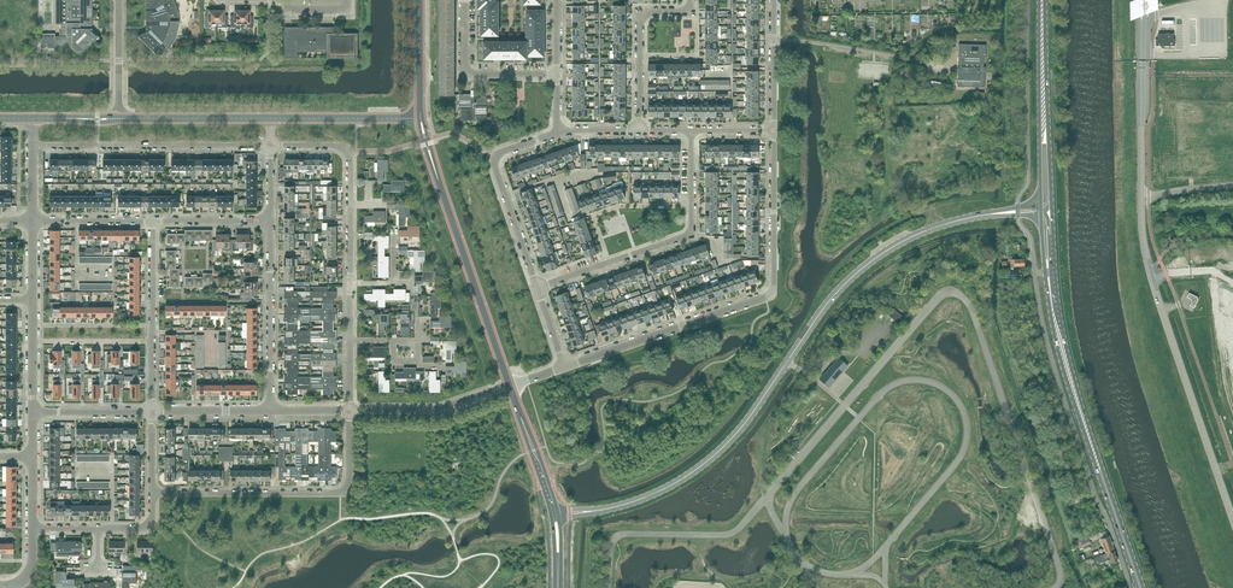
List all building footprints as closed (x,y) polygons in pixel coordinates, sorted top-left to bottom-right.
[(80,0),(78,0),(56,0),(56,25),(55,25),(56,25),(56,27),(61,27),(61,37),(55,37),(55,36),(55,47),(55,48),(72,48),(73,48),(79,55),(92,42),(98,38),(99,37),(98,36),(97,36),(96,36),(92,32),(92,29),(91,29),(91,28),(91,0),(80,0)] [(172,0),(160,0),(160,1),(146,1),(146,30),(141,36),(140,35),(139,36),(138,37),(139,38),(145,42),(158,55),(158,54),(166,46),(168,49),(168,48),(174,39),(175,38),(178,27),(178,25),(178,15),(177,13),(178,13),(175,4),(173,1),(172,0)] [(478,1),(478,4),(478,6),(478,7),(479,7),(481,7),(481,13),(481,16),(481,22),(481,25),(481,31),(481,35),(483,35),(499,35),(499,33),(499,7),(498,7),(498,5),(499,5),(499,4),(498,4),(498,3),(498,1),(499,1),(498,1),(495,1),(495,0),(478,0),(478,1)] [(1131,1),(1131,20),(1159,9),(1158,0),(1134,0),(1131,1)] [(454,25),(454,3),(440,3),(440,25),(454,25)] [(212,23),(216,23),(216,10),(215,10),(214,10),(213,10),(212,11),(209,11),(209,15),(208,15),(205,15),(205,23),(204,24),(204,26),(205,27),(207,28),(208,28),(209,27),(211,27),(212,23)] [(219,10),(218,10),(217,10),(216,10),(216,23),(220,23),(221,27),(228,27),(228,16),(224,16),(223,15),(223,11),(221,11),(219,10)] [(238,23),(242,23),(242,10),(241,10),(240,10),(238,10),(237,11),(234,11),(234,15),(230,16),(230,27),(237,27),(238,23)] [(245,10),(244,10),(242,10),(242,23),(246,23),(247,27),(249,27),(250,28),(251,28),(252,27),(253,27),(253,26),(253,25),(253,24),(253,23),(253,16),(250,16),(249,15),(249,11),(246,11),(245,10)] [(544,42),(544,10),(529,10),(526,10),(526,14),(526,38),(526,41),(524,41),(523,41),(520,41),(516,41),(511,41),(507,41),(502,41),(498,41),(493,41),(483,41),(484,56),(484,58),(488,58),(488,59),(493,59),(493,58),(497,58),(497,59),(502,59),(502,58),(506,58),(506,59),(511,59),(511,58),(515,58),(515,59),(520,59),(520,58),(523,58),(523,59),(524,59),(524,58),(526,58),(526,59),(527,59),(527,58),(527,56),(541,56),(544,56),(544,53),(544,42)] [(1129,30),(1130,17),(1117,17),(1117,24),(1119,24),(1118,29),(1123,29),(1129,30)] [(454,25),(440,25),(440,48),(454,48),(454,25)] [(322,27),(291,27),(285,27),(285,58),(297,58),(297,51),(327,51),(327,58),(358,58),(358,33),(350,33),(334,33),(322,33),(322,27)] [(1158,33),(1158,37),(1158,39),(1156,39),(1156,46),(1162,46),(1162,48),(1164,48),(1164,46),(1175,46),(1175,39),(1174,39),(1174,33),(1160,33),(1158,33)] [(55,34),(40,34),(40,48),(45,48),(48,48),(55,48),(55,47),(55,36),(55,34)] [(986,57),(986,44),(959,44),(958,86),(985,87),(986,67),(985,67),(985,66),(984,66),(984,57),(986,57)] [(454,48),(440,48),(440,71),(454,71),(454,48)] [(585,58),(585,50),(573,50),(573,58),(585,58)] [(454,95),(454,71),(440,71),(440,95),(454,95)] [(484,98),(471,98),(471,94),(459,94),(459,106),(462,106),(462,108),(461,108),(461,120),(473,120),(473,118),(487,118),(487,106),(485,106),(485,97),(484,97),(484,98)] [(572,158),(579,156),(575,145),(568,148),(572,158)] [(565,161),(572,158),(568,148),(561,150),(565,161)] [(558,163),(565,161),(561,150),(554,152),(558,163)] [(551,166),(558,163),(554,152),(547,155),(551,166)] [(543,168),(551,166),(547,155),(540,157),(543,168)] [(536,171),(543,168),(540,157),(533,160),(536,171)] [(388,169),(388,160),(377,159),(377,180),(384,180),(384,169),(388,169)] [(529,173),(536,171),(533,160),(526,162),(529,173)] [(522,176),(529,173),(526,162),(519,165),(522,176)] [(515,178),(522,176),(519,165),(511,167),(515,178)] [(384,191),(405,191),(405,180),(395,180),(395,185),(384,185),(384,191)] [(618,200),(625,197),(621,186),(614,189),(618,200)] [(522,200),(533,196),(531,189),(520,192),(522,200)] [(611,202),(618,200),(614,189),(607,191),(611,202)] [(604,205),(611,202),(607,191),(600,194),(604,205)] [(597,207),(604,205),(600,194),(593,196),(597,207)] [(525,207),(536,203),(533,196),(522,200),(525,207)] [(590,209),(597,207),(593,196),(586,199),(590,209)] [(582,212),(590,209),(586,199),(578,201),(582,212)] [(527,214),(538,210),(536,203),(525,207),(527,214)] [(410,214),(410,205),(399,205),(399,226),(405,226),(405,217),(405,214),(410,214)] [(336,215),(336,208),(327,208),(319,208),(319,212),(323,212),(323,219),(335,219),(335,215),(336,215)] [(530,221),(541,217),(538,210),(527,214),(527,215),(528,220),(530,221)] [(364,222),(385,222),(385,211),(376,211),(376,215),(364,215),(364,222)] [(532,228),(543,224),(541,217),(530,221),(532,228)] [(576,229),(587,225),(584,218),(573,221),(576,229)] [(535,235),(546,231),(543,224),(532,228),(535,235)] [(578,236),(589,232),(587,225),(576,229),(578,236)] [(405,236),(420,236),(420,226),(410,226),(411,230),(405,230),(399,230),(399,237),(405,236)] [(185,240),(194,240),(194,230),(185,230),(185,234),(185,240)] [(194,240),(203,240),(203,230),(194,230),(194,240)] [(212,240),(212,230),(203,230),(203,240),(206,240),(212,240)] [(537,242),(548,238),(546,231),(535,235),(537,242)] [(581,243),(592,239),(589,232),(578,236),(581,243)] [(176,246),(176,233),(166,233),(167,244),(173,244),(173,246),(176,246)] [(185,234),(176,233),(176,246),(179,246),(179,244),(185,244),(185,240),(185,234)] [(218,247),(222,247),(222,235),(216,235),(216,242),(212,242),(212,240),(212,251),(218,251),(218,247)] [(229,242),(229,240),(229,235),(222,235),(222,247),(226,247),(226,251),(232,251),(232,242),(229,242)] [(239,247),(243,247),(243,235),(236,235),(236,242),(232,242),(232,251),(239,251),(239,247)] [(249,242),(249,240),(249,235),(243,235),(243,247),(246,247),(246,251),(253,251),(253,240),(253,242),(249,242)] [(389,245),(389,236),(385,236),(378,236),(378,256),(385,256),(385,245),(389,245)] [(540,249),(551,245),(548,238),(537,242),(540,249)] [(583,250),(594,246),(592,239),(581,243),(583,250)] [(702,257),(709,255),(706,244),(698,246),(702,257)] [(542,256),(553,252),(551,245),(540,249),(542,256)] [(597,254),(594,246),(583,250),(586,257),(597,254)] [(702,257),(698,246),(696,247),(694,247),(692,247),(691,249),(695,260),(702,257)] [(688,262),(695,260),(691,249),(684,251),(688,262)] [(425,259),(425,250),(408,250),(408,254),(408,257),(412,257),(412,255),(414,255),(414,265),(410,265),(408,266),(408,267),(408,271),(421,271),(421,262),(425,262),(425,259)] [(176,257),(176,251),(165,251),(165,260),(176,260),(178,260),(178,257),(176,257)] [(681,265),(688,262),(684,251),(677,254),(681,265)] [(545,263),(556,259),(553,252),(542,256),(545,263)] [(674,267),(681,265),(677,254),(670,256),(674,267)] [(389,277),(389,256),(385,256),(378,256),(378,277),(389,277)] [(667,269),(674,267),(670,256),(663,259),(667,269)] [(251,258),(243,258),(240,258),(240,264),(244,264),(244,268),(256,268),(256,262),(249,262),(249,258),(251,258)] [(547,271),(558,267),(556,259),(545,263),(547,271)] [(660,272),(667,269),(663,259),(656,261),(660,272)] [(176,269),(176,263),(176,260),(165,260),(165,269),(169,269),(176,269)] [(652,274),(660,272),(656,261),(649,264),(652,274)] [(295,273),(295,265),(285,265),(285,273),(295,273)] [(638,279),(646,277),(642,266),(635,268),(638,279)] [(256,268),(244,268),(244,272),(240,272),(240,278),(249,278),(249,275),(256,275),(256,268)] [(631,282),(638,279),(635,268),(628,271),(631,282)] [(179,278),(179,269),(176,269),(169,269),(169,278),(179,278)] [(751,284),(758,281),(755,270),(747,273),(751,284)] [(423,282),(435,282),(435,271),(426,271),(426,275),(414,275),(414,291),(414,293),(418,293),(419,293),(419,282),(423,282)] [(624,284),(631,282),(628,271),(621,273),(624,284)] [(212,284),(212,273),(203,273),(203,277),(203,284),(212,284)] [(617,287),(624,284),(621,273),(614,276),(617,287)] [(744,286),(751,284),(747,273),(740,275),(744,286)] [(194,287),(194,275),(191,275),(191,277),(185,277),(185,287),(194,287)] [(197,277),(197,275),(194,275),(194,287),(203,287),(203,284),(203,277),(197,277)] [(737,289),(744,286),(740,275),(733,278),(737,289)] [(610,289),(617,287),(614,276),(606,278),(610,289)] [(182,281),(182,278),(179,278),(169,278),(169,287),(179,287),(179,281),(182,281)] [(249,282),(249,278),(240,278),(240,285),(244,285),(244,288),(256,288),(256,282),(249,282)] [(603,292),(610,289),(606,278),(599,281),(603,292)] [(737,289),(733,278),(726,280),(730,291),(737,289)] [(730,291),(726,280),(719,283),(723,294),(730,291)] [(596,294),(603,292),(599,281),(592,283),(596,294)] [(589,297),(596,294),(592,283),(585,286),(589,297)] [(716,296),(723,294),(719,283),(712,285),(716,296)] [(716,296),(712,285),(705,288),(709,299),(716,296)] [(327,291),(327,287),(313,287),(313,291),(310,291),(310,298),(323,298),(323,303),(333,303),(333,298),(336,298),(336,291),(327,291)] [(256,295),(256,288),(244,288),(244,292),(240,292),(240,300),(251,300),(249,300),(249,295),(256,295)] [(702,301),(709,299),(705,288),(698,290),(702,301)] [(385,300),(385,294),(385,289),(376,289),(376,293),(364,293),(364,300),(378,300),(378,307),(385,307),(385,300)] [(406,293),(406,289),(397,289),(396,294),(385,294),(385,300),(406,300),(406,293)] [(695,303),(702,301),(698,290),(691,293),(695,303)] [(298,298),(310,298),(310,291),(285,291),(285,298),(287,298),(287,303),(298,303),(298,298)] [(558,303),(569,299),(567,292),(556,296),(558,303)] [(688,306),(695,303),(691,293),(684,295),(688,306)] [(1199,299),(1198,296),(1190,293),(1187,297),(1191,299),(1192,302),(1190,305),(1195,308),(1199,299)] [(680,309),(688,306),(684,295),(676,298),(680,309)] [(441,296),(435,296),(431,296),(430,316),(437,316),(437,305),(441,305),(441,296)] [(561,310),(572,306),(569,299),(558,303),(561,310)] [(666,313),(673,311),(669,300),(662,302),(666,313)] [(659,316),(666,313),(662,302),(655,305),(659,316)] [(298,308),(298,303),(287,303),(287,307),(285,307),(285,314),(310,314),(310,308),(298,308)] [(333,307),(333,303),(323,303),(323,308),(310,308),(310,314),(336,314),(336,307),(333,307)] [(652,318),(659,316),(655,305),(648,307),(652,318)] [(563,317),(574,313),(572,306),(561,310),(563,317)] [(645,321),(652,318),(648,307),(641,310),(645,321)] [(898,323),(903,317),(893,308),(888,314),(898,323)] [(638,323),(645,321),(641,310),(634,312),(638,323)] [(631,326),(638,323),(634,312),(627,315),(631,326)] [(566,324),(577,320),(574,313),(563,317),(566,324)] [(298,320),(310,320),(310,314),(285,314),(285,321),(287,321),(287,326),(298,326),(298,320)] [(334,321),(336,321),(336,314),(310,314),(310,320),(323,320),(323,326),(334,326),(334,321)] [(389,323),(389,314),(378,314),(378,335),(385,335),(385,326),(385,323),(389,323)] [(410,323),(414,323),(414,314),(405,314),(401,314),(401,335),(410,335),(410,326),(410,323)] [(624,328),(631,326),(627,315),(620,317),(624,328)] [(431,327),(452,327),(451,316),(442,316),(442,321),(439,321),(431,321),(431,327)] [(617,331),(624,328),(620,317),(613,320),(617,331)] [(579,327),(577,321),(577,320),(566,324),(568,331),(579,327)] [(610,333),(617,331),(613,320),(606,322),(610,333)] [(602,336),(610,333),(606,322),(598,325),(602,336)] [(310,331),(298,331),(298,326),(287,326),(287,330),(285,330),(285,337),(310,337),(310,331)] [(336,330),(334,330),(334,326),(323,326),(323,331),(310,331),(310,337),(336,337),(336,330)] [(582,334),(579,328),(579,327),(568,331),(571,338),(582,334)] [(584,342),(582,335),(582,334),(571,338),(573,346),(584,342)] [(310,343),(310,337),(285,337),(285,344),(287,344),(287,348),(298,348),(298,343),(310,343)] [(336,344),(336,337),(310,337),(310,343),(323,343),(323,348),(334,348),(334,344),(336,344)] [(457,350),(457,343),(457,341),(446,341),(446,362),(452,362),(453,353),(452,350),(457,350)] [(385,357),(385,347),(376,346),(376,351),(364,351),(364,357),(385,357)] [(298,354),(298,348),(287,348),(287,353),(285,353),(285,360),(311,360),(311,354),(298,354)] [(334,353),(334,348),(323,348),(323,354),(311,354),(311,360),(336,360),(336,353),(334,353)] [(53,354),(49,354),(50,363),(53,363),(53,368),(65,368),(65,360),(61,360),(61,351),(53,351),(53,354)] [(81,351),(72,351),(72,368),(81,368),(81,351)] [(92,354),(88,354),(88,363),(92,363),(92,368),(104,368),(104,360),(100,360),(100,351),(92,351),(92,354)] [(111,354),(107,354),(107,363),(111,363),(111,364),(119,364),(119,368),(123,368),(123,360),(119,360),(119,351),(111,351),(111,354)] [(131,365),(139,364),(139,351),(131,351),(131,365)] [(829,387),(848,365),(839,357),(819,379),(829,387)] [(298,366),(311,366),(311,360),(285,360),(285,367),(287,367),(287,371),(298,371),(298,366)] [(336,367),(336,360),(311,360),(311,366),(323,366),(323,371),(334,371),(334,367),(336,367)] [(461,378),(467,377),(467,362),(457,362),(457,366),(446,366),(446,374),(446,375),(452,375),(452,373),(461,373),(461,378)] [(416,379),(416,371),(416,368),(407,368),(407,372),(395,372),(395,375),(395,379),(416,379)] [(298,377),(298,371),(287,371),(287,376),(285,376),(285,383),(311,383),(311,377),(298,377)] [(334,376),(334,371),(323,371),(323,377),(311,377),(311,383),(336,383),(336,376),(334,376)] [(385,383),(385,371),(379,371),(379,392),(390,392),(390,383),(385,383)] [(436,383),(436,380),(436,371),(430,371),(430,392),(441,392),(441,383),(436,383)] [(61,380),(53,380),(53,397),(61,397),(61,380)] [(72,385),(68,385),(68,393),(72,393),(72,397),(81,397),(80,382),(80,380),(72,380),(72,385)] [(104,380),(92,380),(92,397),(100,397),(100,388),(104,388),(104,380)] [(111,385),(107,385),(107,393),(111,393),(111,397),(119,397),(119,388),(123,388),(123,380),(119,380),(119,384),(111,384),(111,385)] [(140,383),(131,383),(131,397),(140,397),(140,383)] [(311,389),(311,383),(285,383),(285,390),(287,390),(287,395),(298,394),(298,389),(311,389)] [(336,390),(336,383),(311,383),(311,389),(323,389),(323,394),(334,394),(334,390),(336,390)] [(231,438),(239,438),(239,428),(231,428),(231,429),(231,438)] [(290,431),(286,431),(286,428),(279,428),(279,429),(275,429),(275,445),(279,445),(279,454),(285,454),(285,442),(290,442),(290,431)] [(296,454),(302,454),(302,428),(295,428),(295,431),(290,431),(290,442),(296,442),(296,454)] [(314,431),(309,431),(309,428),(302,428),(302,454),(308,454),(308,442),(314,442),(314,431)] [(325,454),(325,428),(318,428),(318,431),(314,431),(314,442),(319,442),(319,454),(325,454)] [(332,431),(332,428),(325,428),(325,454),(331,454),(331,442),(336,442),(336,431),(332,431)] [(291,467),(285,467),(285,454),(279,454),(276,454),(276,467),(279,467),(279,480),(286,480),(286,477),(291,477),(291,467)] [(295,480),(302,480),(302,454),(296,454),(296,467),(291,467),(291,477),(295,477),(295,480)] [(313,467),(308,467),(308,454),(302,454),(302,480),(309,480),(309,477),(313,477),(313,467)] [(318,480),(325,480),(325,454),(319,454),(319,467),(313,467),(313,477),(318,477),(318,480)] [(336,466),(331,466),(331,454),(325,454),(325,480),(332,480),(332,477),(336,477),(336,466)] [(165,465),(175,465),(175,456),(165,456),(165,465)] [(189,480),(197,480),(197,470),(189,470),(189,480)] [(221,480),(221,479),(221,470),(213,470),(213,480),(221,480)] [(1090,541),(1088,536),(1088,535),(1084,536),(1085,537),(1076,541),(1080,549),(1083,547),(1082,544),(1090,541)] [(1114,550),(1110,539),(1109,535),(1109,536),(1101,538),(1106,553),(1114,550)] [(80,553),(81,542),(56,541),(56,550),(57,550),(57,552),(56,552),(56,555),(71,555),(71,553),(80,553)] [(111,542),(111,541),(110,541),(110,553),(111,553),(111,551),(122,551),(122,556),(127,556),(127,546),(123,546),(123,541),(122,541),(122,542),(111,542)] [(150,542),(139,542),(139,541),(138,541),(138,546),(134,546),(134,556),(139,556),(139,551),(150,551),(150,553),(151,553),(151,541),(150,541),(150,542)] [(1109,563),(1118,560),(1114,551),(1094,557),(1096,564),(1108,560),(1109,563)] [(66,571),(56,571),(56,587),(62,587),(74,587),(74,579),(66,579),(66,571)] [(136,572),(122,572),(122,579),(122,587),(128,587),(129,582),(136,582),(136,572)]
